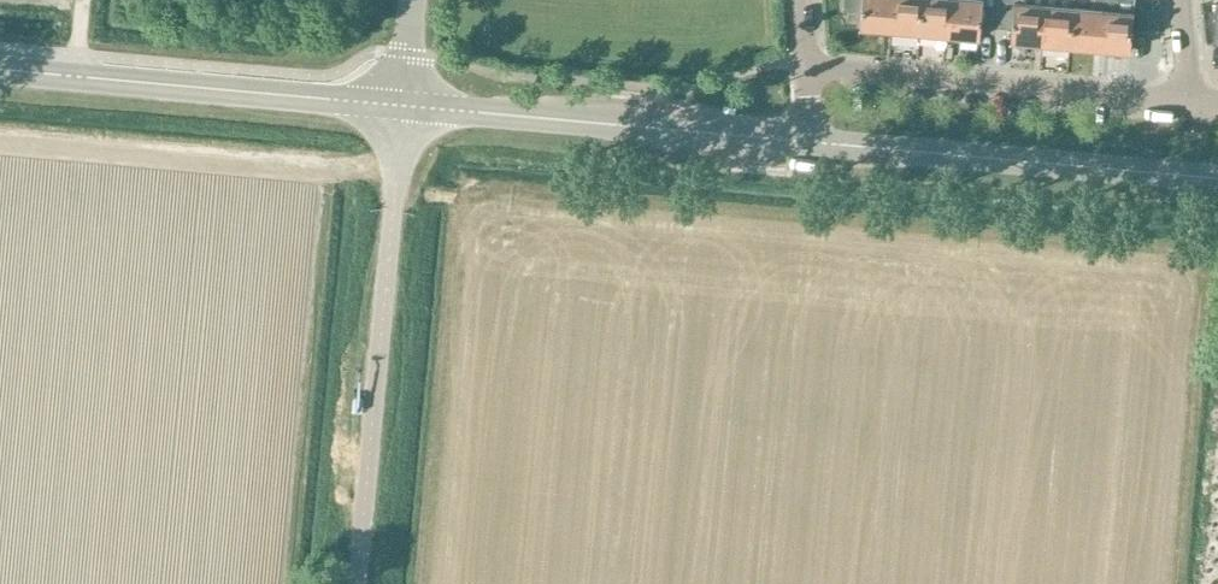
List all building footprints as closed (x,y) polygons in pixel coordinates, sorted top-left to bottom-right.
[(840,11),(858,13),(856,29),(886,31),(889,0),(841,0),(840,11)] [(915,34),(918,0),(889,0),(886,31),(915,34)] [(915,34),(945,37),(948,0),(918,0),(915,34)] [(945,37),(974,40),(976,20),(992,22),(994,0),(948,0),(945,37)] [(1041,0),(994,0),(992,22),(1008,23),(1006,42),(1036,45),(1041,0)] [(1065,48),(1069,8),(1070,0),(1041,0),(1036,45),(1065,48)] [(1065,48),(1095,51),(1100,0),(1089,0),(1088,10),(1069,8),(1065,48)] [(1095,51),(1126,54),(1129,14),(1114,12),(1116,0),(1100,0),(1095,51)] [(1211,7),(1207,46),(1217,47),(1217,8),(1211,7)]
